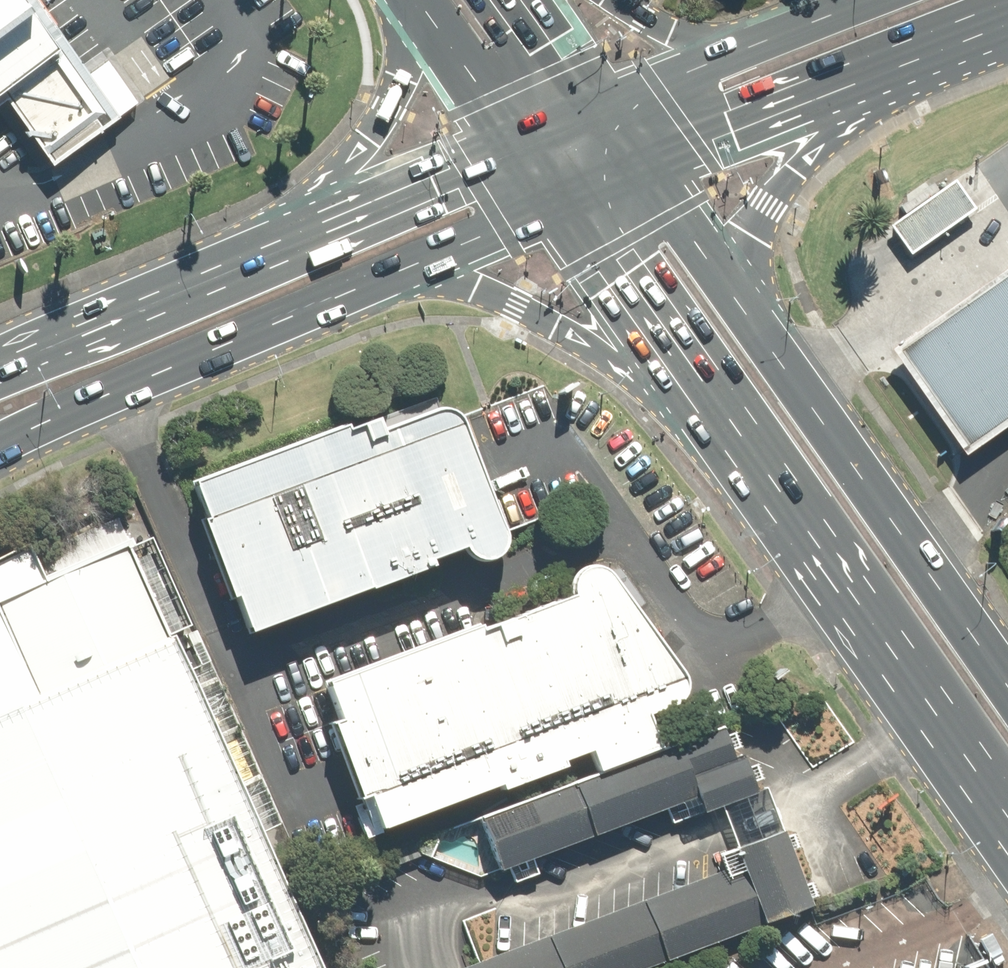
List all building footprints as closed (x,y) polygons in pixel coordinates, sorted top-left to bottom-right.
[(38,161),(101,115),(19,0),(0,0),(0,108),(38,161)] [(960,182),(893,225),(912,254),(979,211),(960,182)] [(904,349),(975,450),(1007,426),(1007,276),(904,349)] [(355,421),(204,480),(217,516),(212,518),(239,594),(242,593),(257,635),(441,563),(438,557),(471,544),(476,550),(481,554),(488,556),(497,556),(503,554),(508,550),(511,546),(513,540),(513,533),(512,529),(467,416),(463,413),(458,409),(453,407),(447,407),(440,408),(390,425),(386,414),(356,425),(355,421)] [(132,547),(54,579),(33,543),(0,560),(0,967),(326,967),(179,634),(173,636),(132,547)] [(333,679),(348,716),(335,721),(363,798),(377,794),(387,826),(508,781),(510,787),(571,764),(569,758),(595,749),(601,765),(666,742),(655,712),(682,702),(686,698),(689,694),(691,689),(692,685),(691,679),(688,674),(615,572),(612,569),(604,565),(595,566),(586,570),(583,574),(580,582),(577,594),(489,628),(487,623),(333,679)] [(601,765),(463,812),(484,873),(739,785),(718,724),(666,742),(601,765)] [(467,967),(647,967),(801,913),(759,796),(705,816),(727,874),(467,967)]
